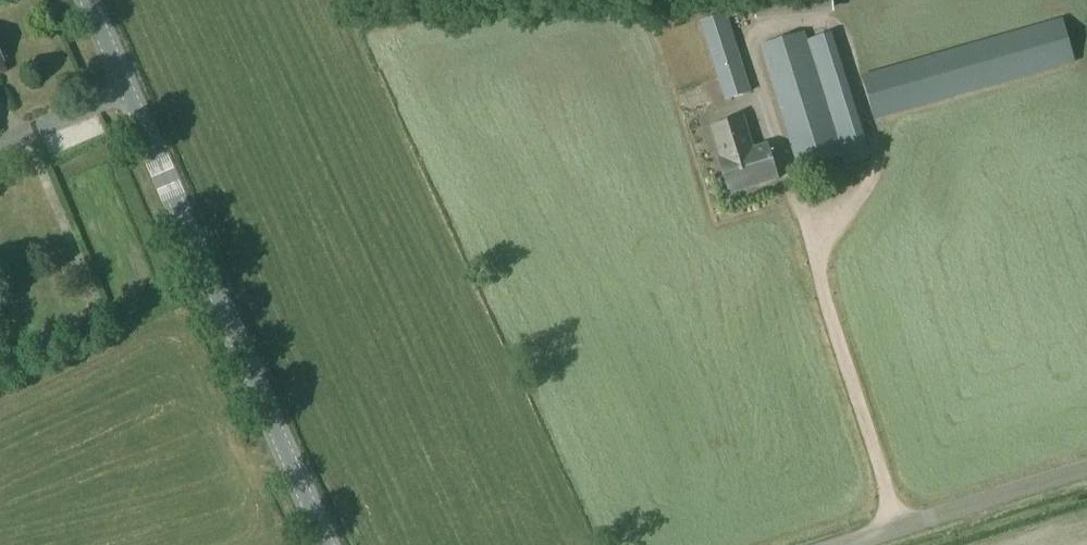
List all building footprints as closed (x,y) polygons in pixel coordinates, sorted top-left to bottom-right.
[(727,15),(700,24),(725,103),(752,94),(727,15)] [(1065,20),(863,77),(876,122),(1076,64),(1065,20)] [(805,34),(762,48),(800,170),(843,157),(834,130),(805,34)] [(744,120),(712,130),(721,160),(720,161),(731,196),(779,181),(767,146),(753,150),(744,120)] [(843,157),(845,165),(866,159),(856,124),(834,130),(843,157)]
